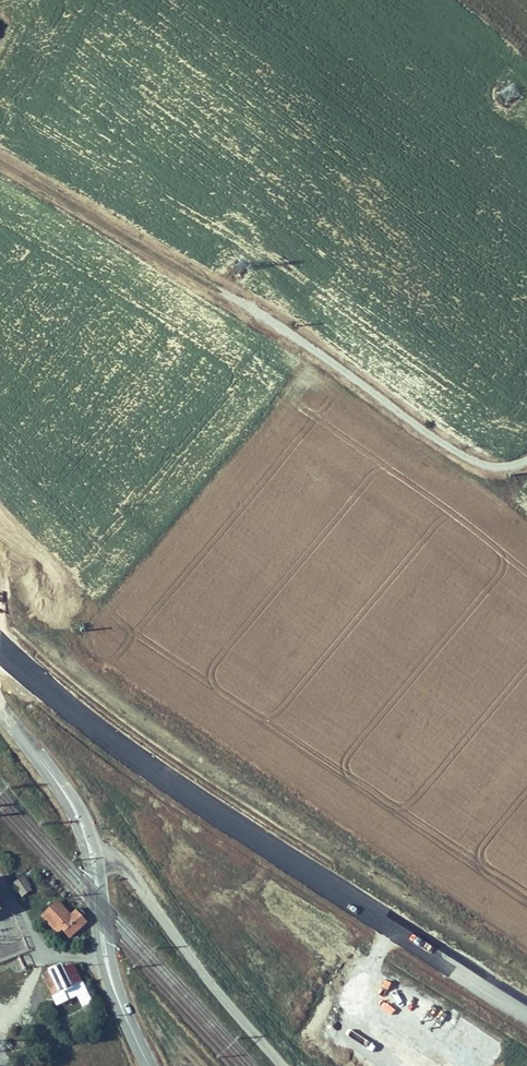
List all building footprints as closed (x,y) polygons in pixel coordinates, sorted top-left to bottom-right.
[(499,95),(506,103),(517,93),(510,86),(499,95)] [(24,875),(11,883),(20,897),(32,890),(24,875)] [(44,901),(39,905),(42,909),(48,905),(44,901)] [(46,916),(51,929),(56,925),(63,934),(80,919),(70,910),(66,914),(57,905),(46,916)] [(27,954),(21,931),(10,934),(13,946),(0,950),(0,961),(27,954)] [(52,991),(64,985),(63,983),(75,977),(67,963),(52,970),(50,966),(35,974),(41,985),(47,982),(52,991)] [(79,984),(75,977),(63,983),(64,985),(67,991),(79,984)]
